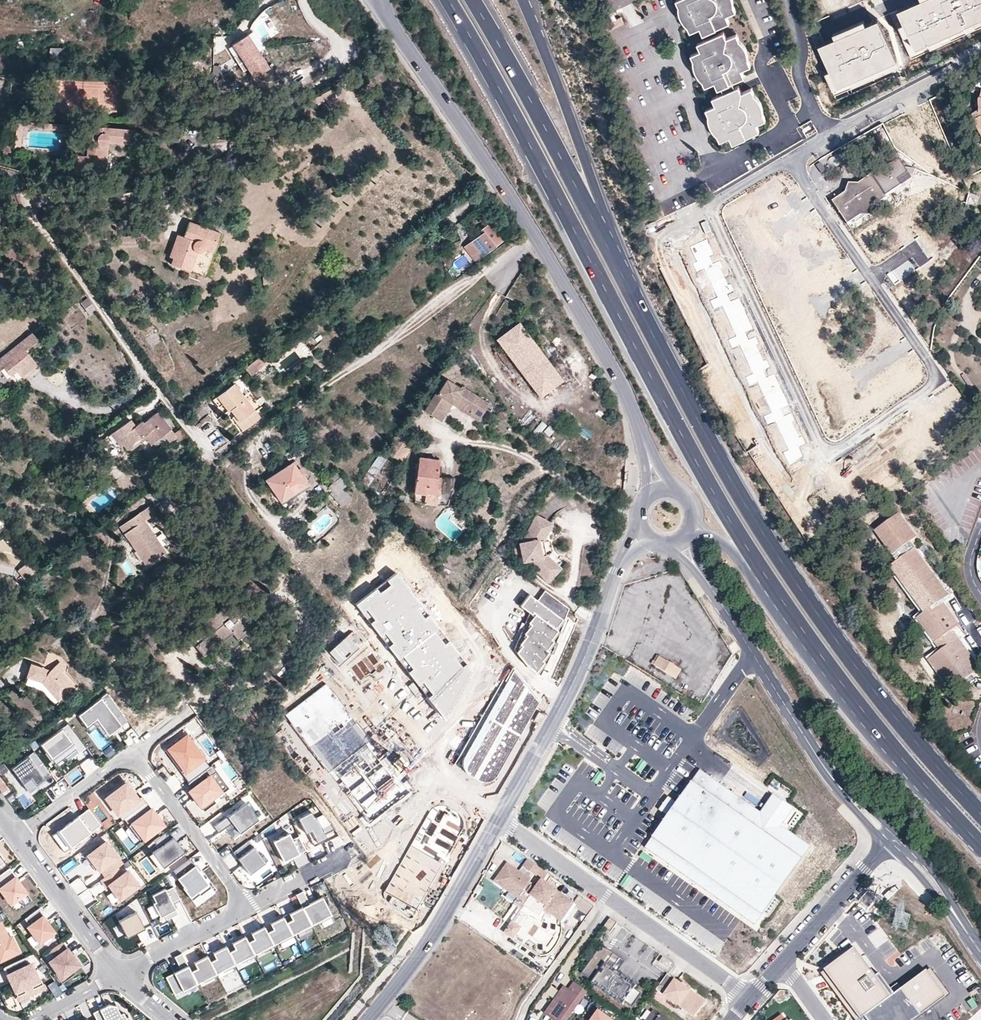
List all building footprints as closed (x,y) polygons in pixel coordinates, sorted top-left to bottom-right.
[(676,0),(678,4),(678,6),(678,9),(679,13),(680,16),(681,19),(684,22),(688,26),(690,31),(699,27),(703,34),(729,22),(726,15),(736,11),(734,7),(734,5),(733,2),(733,0),(676,0)] [(896,14),(902,27),(897,29),(911,59),(980,28),(980,0),(928,0),(896,14)] [(275,8),(268,11),(271,18),(278,15),(275,8)] [(607,20),(610,29),(623,24),(620,15),(607,20)] [(862,24),(832,38),(834,42),(817,50),(828,74),(824,76),(834,98),(898,68),(877,23),(865,29),(862,24)] [(718,89),(721,87),(733,82),(744,77),(741,70),(751,66),(748,60),(748,59),(748,55),(747,51),(745,48),(743,44),(741,42),(739,39),(737,34),(726,39),(723,32),(697,44),(700,51),(691,55),(693,60),(693,61),(693,63),(693,65),(694,67),(695,69),(695,71),(696,72),(698,75),(700,78),(703,81),(705,86),(714,82),(718,89)] [(230,70),(259,52),(247,35),(232,45),(238,55),(230,60),(233,65),(228,68),(230,70)] [(270,68),(259,52),(230,70),(232,73),(237,70),(239,75),(248,69),(254,79),(270,68)] [(97,101),(98,113),(119,112),(117,79),(84,81),(85,102),(97,101)] [(733,82),(721,87),(723,92),(735,87),(733,82)] [(738,86),(735,87),(723,92),(712,97),(715,105),(706,109),(708,114),(708,116),(709,117),(710,120),(710,123),(712,127),(714,130),(717,134),(720,140),(730,136),(733,143),(759,131),(755,124),(765,120),(763,115),(763,113),(762,110),(762,107),(760,103),(759,100),(756,96),(754,94),(751,88),(742,93),(738,86)] [(971,116),(975,122),(973,122),(980,135),(980,93),(979,93),(977,103),(978,112),(971,116)] [(133,129),(88,127),(87,156),(77,156),(76,171),(106,173),(107,160),(102,160),(103,141),(109,142),(132,143),(133,129)] [(885,195),(889,192),(911,177),(898,158),(888,166),(890,169),(884,173),(882,170),(873,176),(871,174),(860,182),(847,181),(845,191),(832,201),(847,223),(886,197),(885,195)] [(976,206),(978,195),(968,194),(967,205),(976,206)] [(174,257),(172,264),(205,276),(220,232),(189,221),(183,237),(187,238),(185,244),(175,240),(168,256),(174,257)] [(485,232),(466,247),(476,260),(502,240),(490,224),(483,230),(485,232)] [(177,234),(175,240),(185,244),(187,238),(183,237),(177,234)] [(726,261),(711,268),(724,297),(739,291),(726,261)] [(271,283),(271,276),(262,275),(262,283),(271,283)] [(88,297),(82,303),(90,315),(97,310),(88,297)] [(520,323),(498,340),(533,386),(555,369),(520,323)] [(155,330),(144,336),(149,345),(159,339),(155,330)] [(0,358),(0,370),(4,367),(11,375),(17,370),(24,378),(39,365),(26,349),(38,339),(32,331),(0,358)] [(262,354),(246,367),(251,373),(267,360),(262,354)] [(460,387),(447,379),(438,392),(436,391),(424,410),(435,417),(447,399),(450,401),(454,400),(456,397),(473,408),(469,414),(478,420),(489,403),(462,385),(460,387)] [(230,410),(234,415),(245,428),(260,417),(234,383),(214,399),(219,406),(222,404),(228,412),(230,410)] [(473,408),(456,397),(454,400),(450,401),(447,399),(435,417),(441,420),(452,403),(469,414),(473,408)] [(145,422),(140,426),(138,423),(135,425),(130,419),(117,429),(122,436),(119,438),(124,444),(127,448),(146,434),(151,442),(163,434),(167,438),(169,442),(176,436),(158,412),(145,422)] [(242,431),(245,428),(234,415),(232,416),(242,431)] [(794,415),(779,422),(792,451),(807,445),(794,415)] [(537,421),(534,433),(550,437),(553,425),(537,421)] [(117,429),(110,434),(115,442),(117,440),(121,446),(124,444),(119,438),(122,436),(117,429)] [(155,447),(167,438),(163,434),(151,442),(155,447)] [(366,482),(369,485),(387,459),(380,454),(368,471),(365,477),(364,478),(364,480),(365,481),(366,482)] [(416,501),(437,504),(440,476),(438,476),(440,460),(420,458),(414,492),(417,493),(416,501)] [(301,467),(296,460),(293,462),(267,479),(281,500),(307,483),(303,476),(298,469),(301,467)] [(454,478),(440,476),(437,504),(448,504),(453,491),(454,478)] [(225,494),(217,500),(221,507),(225,504),(230,511),(235,507),(225,494)] [(151,505),(121,525),(148,564),(166,552),(145,520),(156,512),(151,505)] [(875,532),(897,561),(889,566),(924,612),(916,618),(940,651),(928,660),(950,690),(961,682),(966,690),(971,687),(971,684),(978,679),(980,679),(980,670),(951,629),(958,624),(941,600),(948,595),(909,543),(916,537),(899,513),(875,532)] [(542,539),(550,520),(535,514),(524,541),(524,542),(520,543),(525,561),(528,560),(550,580),(561,567),(545,554),(542,554),(539,540),(542,539)] [(193,530),(185,536),(190,544),(198,537),(193,530)] [(18,584),(38,568),(31,559),(16,570),(20,575),(14,580),(18,584)] [(470,671),(395,574),(357,604),(444,718),(470,671)] [(563,620),(561,618),(568,608),(546,591),(538,601),(530,594),(521,606),(532,614),(533,612),(536,614),(529,623),(531,625),(524,634),(527,636),(520,644),(522,646),(516,653),(529,667),(538,673),(546,663),(544,661),(550,652),(548,650),(554,641),(552,639),(558,631),(556,629),(563,620)] [(227,604),(190,634),(204,653),(234,629),(239,636),(251,625),(243,614),(238,618),(227,604)] [(48,654),(48,662),(58,662),(58,654),(48,654)] [(681,670),(661,657),(658,662),(655,660),(653,664),(675,679),(681,670)] [(73,687),(61,672),(66,668),(60,661),(52,668),(54,670),(51,673),(49,670),(49,669),(31,663),(28,673),(38,677),(57,700),(73,687)] [(511,669),(463,758),(463,765),(465,772),(479,780),(487,780),(495,776),(537,702),(511,669)] [(57,700),(38,677),(28,673),(25,681),(39,685),(53,703),(57,700)] [(325,685),(286,715),(370,823),(409,793),(325,685)] [(128,720),(109,692),(79,714),(87,725),(97,718),(109,734),(128,720)] [(545,715),(539,712),(534,721),(540,724),(545,715)] [(97,718),(87,725),(91,730),(97,725),(106,737),(109,734),(97,718)] [(366,727),(378,743),(389,735),(377,719),(366,727)] [(69,723),(42,743),(57,763),(77,748),(80,752),(87,747),(69,723)] [(188,734),(167,750),(186,774),(207,758),(188,734)] [(35,751),(12,768),(28,790),(45,779),(46,780),(52,775),(35,751)] [(702,771),(643,849),(754,925),(812,846),(779,823),(790,806),(769,792),(760,809),(702,771)] [(598,783),(603,775),(599,772),(593,780),(598,783)] [(2,791),(8,786),(1,775),(0,775),(0,788),(2,791)] [(201,809),(224,792),(211,775),(188,792),(201,809)] [(138,798),(127,783),(106,798),(123,820),(124,819),(147,802),(142,796),(138,798)] [(147,802),(124,819),(141,841),(164,825),(147,802)] [(232,823),(241,835),(262,819),(248,802),(215,827),(219,833),(226,828),(232,823)] [(429,812),(384,892),(384,896),(385,900),(409,918),(412,918),(414,917),(463,829),(463,826),(463,821),(459,815),(454,810),(446,806),(438,805),(432,808),(429,812)] [(89,809),(59,831),(71,848),(101,825),(89,809)] [(312,812),(299,818),(307,833),(309,832),(316,846),(324,842),(322,839),(327,836),(325,834),(335,829),(331,823),(322,827),(318,818),(317,819),(316,816),(315,817),(312,812)] [(830,822),(825,827),(836,838),(841,832),(830,822)] [(232,823),(226,828),(234,839),(241,835),(232,823)] [(133,841),(138,838),(129,826),(124,829),(133,841)] [(71,848),(59,831),(53,836),(65,853),(71,848)] [(167,831),(155,841),(160,847),(153,852),(164,867),(185,851),(174,837),(172,838),(167,831)] [(290,833),(274,841),(285,862),(307,850),(300,836),(293,839),(290,833)] [(250,840),(234,852),(250,874),(266,862),(250,840)] [(106,841),(86,856),(103,878),(123,863),(106,841)] [(652,858),(644,852),(640,857),(648,863),(652,858)] [(542,870),(529,860),(524,867),(538,877),(542,870)] [(532,881),(508,864),(495,882),(519,899),(529,884),(532,881)] [(195,867),(178,879),(185,887),(184,888),(192,899),(209,885),(195,867)] [(0,875),(0,888),(12,903),(18,898),(27,892),(16,877),(17,877),(10,868),(0,875)] [(128,870),(108,885),(120,902),(141,887),(128,870)] [(549,875),(542,870),(538,877),(543,881),(544,882),(549,875)] [(626,887),(631,879),(627,876),(621,884),(626,887)] [(544,882),(543,881),(537,890),(525,906),(534,913),(541,903),(547,907),(550,904),(558,910),(553,916),(562,922),(574,905),(575,904),(544,882)] [(537,890),(529,884),(519,899),(516,903),(523,909),(525,906),(537,890)] [(166,889),(153,896),(157,903),(155,904),(161,917),(165,916),(175,910),(172,904),(179,901),(172,888),(167,891),(166,889)] [(111,902),(116,898),(111,890),(105,894),(111,902)] [(333,915),(324,897),(311,904),(304,891),(297,895),(303,907),(312,925),(333,915)] [(32,900),(27,892),(18,898),(24,906),(32,900)] [(588,915),(594,907),(580,897),(575,904),(574,905),(588,915)] [(547,907),(541,903),(534,913),(540,917),(545,910),(547,907)] [(558,910),(550,904),(547,907),(545,910),(553,916),(558,910)] [(293,935),(312,925),(303,907),(290,914),(293,919),(287,922),(293,935)] [(45,915),(40,908),(25,919),(30,925),(28,927),(40,942),(55,932),(43,916),(45,915)] [(178,915),(175,910),(165,916),(167,921),(178,915)] [(136,914),(120,922),(128,937),(144,929),(136,914)] [(274,944),(293,935),(287,922),(284,917),(272,924),(274,929),(268,932),(274,944)] [(617,923),(610,918),(604,928),(611,933),(617,923)] [(1,961),(20,952),(13,937),(9,939),(1,921),(0,922),(0,959),(1,961)] [(514,939),(522,929),(513,923),(506,933),(514,939)] [(255,954),(274,944),(268,932),(265,927),(252,933),(255,939),(249,942),(255,954)] [(236,964),(255,954),(249,942),(246,937),(233,943),(236,948),(230,952),(236,964)] [(62,978),(79,965),(62,942),(50,951),(55,958),(50,962),(62,978)] [(217,973),(236,964),(230,952),(227,946),(214,953),(217,958),(211,961),(217,973)] [(618,973),(625,962),(602,946),(582,974),(594,982),(593,983),(623,1005),(625,1002),(633,1007),(642,995),(634,989),(636,986),(618,973)] [(876,976),(855,948),(843,957),(825,970),(861,1019),(902,989),(898,983),(891,988),(880,973),(876,976)] [(176,995),(198,983),(192,971),(183,953),(175,957),(182,969),(167,977),(176,995)] [(198,983),(217,973),(211,961),(208,956),(195,963),(198,968),(192,971),(198,983)] [(672,963),(663,957),(659,962),(668,968),(672,963)] [(30,965),(26,958),(5,968),(20,1000),(46,988),(38,970),(36,971),(32,963),(30,965)] [(927,970),(902,989),(922,1015),(947,997),(927,970)] [(705,1002),(676,981),(676,980),(668,974),(657,990),(665,996),(694,1017),(705,1002)] [(54,980),(47,983),(52,994),(59,990),(54,980)] [(554,1019),(567,1019),(587,991),(575,983),(570,991),(565,987),(546,1014),(554,1019)] [(902,989),(861,1019),(860,1019),(915,1019),(922,1015),(902,989)] [(97,1019),(130,1019),(129,1017),(126,1018),(124,1013),(120,1014),(114,1002),(93,1013),(97,1019)] [(593,1019),(612,1019),(599,1011),(593,1019)] [(654,1011),(648,1019),(667,1019),(654,1011)]
